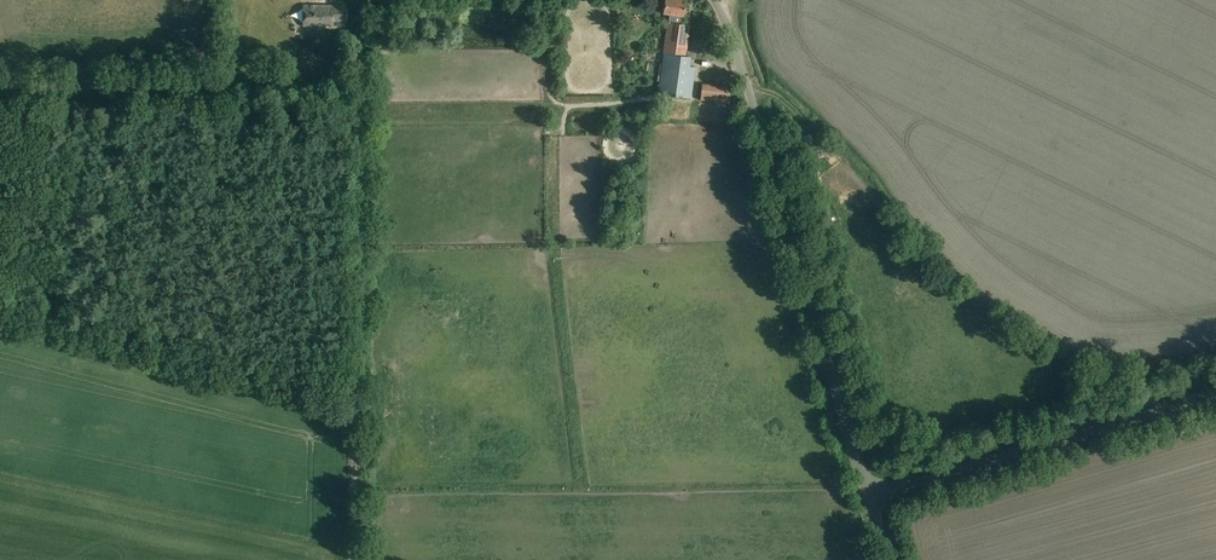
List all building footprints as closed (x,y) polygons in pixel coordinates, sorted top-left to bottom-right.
[(660,92),(691,97),(695,67),(691,67),(689,66),(690,58),(690,57),(686,56),(686,51),(689,32),(690,25),(682,24),(683,16),(684,16),(686,1),(680,0),(667,0),(665,13),(669,14),(668,23),(658,92),(660,92)] [(349,20),(349,8),(346,8),(346,4),(305,4),(305,25),(345,25),(345,19),(349,20)] [(650,17),(650,29),(666,29),(667,18),(650,17)] [(730,86),(702,84),(701,100),(729,102),(730,86)]
